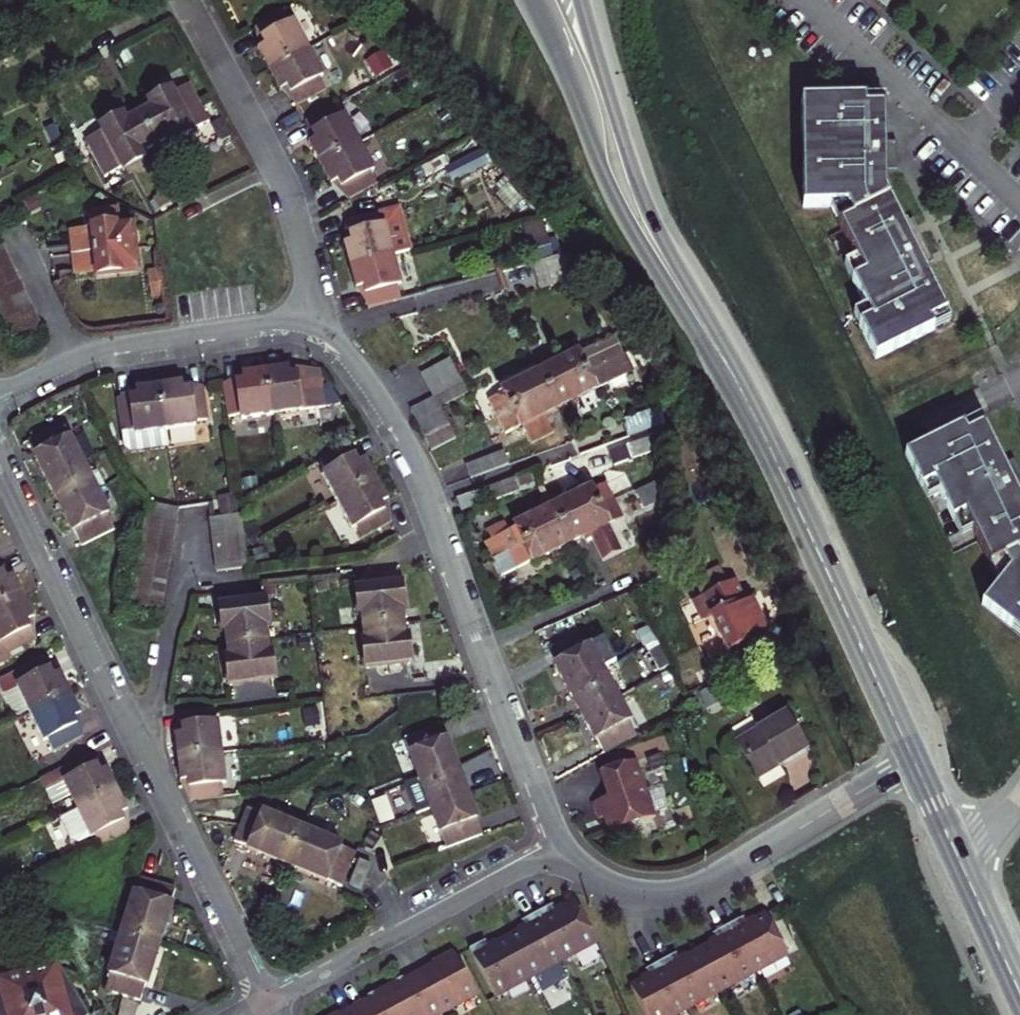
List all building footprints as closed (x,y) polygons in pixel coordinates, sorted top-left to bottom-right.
[(264,49),(274,70),(317,48),(304,22),(297,25),(291,14),(262,28),(271,46),(264,49)] [(262,28),(264,49),(271,46),(262,28)] [(332,92),(324,77),(330,73),(317,48),(274,70),(284,91),(291,88),(300,107),(332,92)] [(104,180),(123,170),(124,172),(147,161),(145,157),(169,144),(171,147),(194,136),(193,133),(211,124),(193,88),(174,97),(173,94),(150,106),(152,111),(127,124),(125,119),(100,132),(102,135),(85,144),(104,180)] [(291,88),(284,91),(300,107),(291,88)] [(885,99),(802,100),(803,207),(847,206),(853,218),(839,225),(864,275),(852,281),(871,320),(859,326),(875,359),(933,331),(930,323),(946,315),(924,268),(933,263),(913,220),(903,225),(887,192),(887,172),(898,172),(897,143),(886,143),(885,99)] [(339,108),(309,125),(318,143),(312,146),(321,167),(366,144),(354,119),(347,123),(339,108)] [(318,143),(309,125),(312,146),(318,143)] [(366,144),(321,167),(332,189),(340,186),(348,201),(379,185),(374,174),(380,170),(366,144)] [(340,186),(332,189),(348,201),(340,186)] [(73,234),(76,259),(137,251),(134,225),(123,227),(121,210),(85,215),(87,232),(73,234)] [(348,225),(354,245),(347,247),(353,268),(398,255),(391,228),(384,230),(380,217),(348,225)] [(530,262),(538,289),(580,276),(572,249),(530,262)] [(575,249),(572,249),(580,276),(591,273),(575,249)] [(137,251),(76,259),(79,279),(101,276),(101,279),(140,273),(137,251)] [(398,255),(353,268),(359,292),(366,290),(371,309),(404,299),(400,287),(406,285),(398,255)] [(0,269),(0,281),(12,276),(7,265),(0,269)] [(0,281),(0,326),(13,353),(43,339),(12,276),(0,281)] [(366,290),(359,292),(371,309),(366,290)] [(540,373),(549,392),(618,358),(610,341),(579,356),(578,354),(561,363),(559,359),(552,363),(554,366),(540,373)] [(618,358),(549,392),(557,408),(571,402),(573,406),(580,402),(578,398),(596,390),(595,388),(626,373),(618,358)] [(427,371),(433,385),(459,373),(453,359),(427,371)] [(331,408),(327,378),(293,373),(270,375),(276,422),(304,419),(303,412),(331,408)] [(439,398),(466,386),(459,373),(433,385),(439,398)] [(489,400),(498,417),(549,392),(540,373),(528,379),(526,376),(520,379),(522,383),(505,391),(505,392),(489,400)] [(246,378),(228,389),(232,421),(245,419),(246,425),(276,422),(270,375),(246,378)] [(206,392),(185,385),(163,387),(169,435),(196,432),(196,424),(211,423),(206,392)] [(139,390),(120,402),(124,434),(140,432),(140,438),(169,435),(163,387),(139,390)] [(549,392),(498,417),(506,433),(519,426),(524,427),(532,443),(555,432),(546,414),(557,408),(549,392)] [(439,398),(427,403),(441,433),(453,428),(439,398)] [(441,433),(427,403),(416,409),(430,438),(441,433)] [(1019,635),(1019,498),(1016,490),(1019,489),(1019,472),(1014,461),(1004,466),(981,418),(905,455),(927,500),(940,494),(961,536),(972,530),(999,584),(982,605),(1019,635)] [(35,459),(72,536),(75,535),(81,548),(113,533),(106,519),(109,518),(72,441),(69,442),(62,428),(31,443),(38,457),(35,459)] [(441,433),(430,438),(434,449),(457,438),(453,428),(441,433)] [(662,451),(658,438),(611,454),(614,466),(662,451)] [(328,481),(342,509),(383,489),(371,465),(363,469),(354,451),(326,465),(332,478),(328,481)] [(371,465),(354,451),(363,469),(371,465)] [(461,465),(467,480),(502,468),(497,453),(461,465)] [(518,493),(513,479),(457,499),(463,513),(518,493)] [(671,480),(639,494),(645,507),(672,496),(671,480)] [(557,506),(566,525),(614,501),(606,485),(593,491),(592,489),(574,498),(572,494),(565,498),(567,501),(557,506)] [(383,489),(342,509),(354,533),(358,531),(364,544),(393,530),(384,512),(392,508),(383,489)] [(177,504),(149,499),(130,609),(162,614),(181,505),(177,504)] [(621,554),(608,526),(622,519),(614,501),(566,525),(574,542),(585,537),(587,541),(593,538),(605,561),(621,554)] [(494,540),(483,545),(490,562),(566,525),(557,506),(541,514),(539,510),(533,513),(535,517),(517,526),(518,528),(511,531),(494,540)] [(392,508),(384,512),(393,530),(392,508)] [(211,517),(218,573),(251,569),(249,554),(244,513),(211,517)] [(508,524),(490,532),(494,540),(511,531),(508,524)] [(566,525),(490,562),(498,578),(508,573),(523,566),(528,564),(527,563),(533,560),(533,562),(552,553),(554,557),(560,554),(558,550),(574,542),(566,525)] [(523,566),(508,573),(513,582),(527,576),(523,566)] [(0,569),(0,574),(5,583),(12,580),(0,569)] [(701,585),(708,600),(734,588),(727,573),(701,585)] [(22,601),(12,580),(5,583),(0,574),(0,611),(22,601)] [(708,600),(700,603),(709,622),(701,626),(718,662),(768,639),(762,624),(767,622),(756,600),(750,603),(741,584),(734,588),(708,600)] [(402,611),(407,611),(404,586),(356,592),(359,616),(364,615),(367,643),(363,644),(366,669),(414,663),(410,637),(405,638),(402,611)] [(35,645),(26,625),(32,622),(22,601),(0,611),(0,661),(35,645)] [(264,656),(261,629),(267,628),(264,603),(219,608),(222,633),(226,633),(229,661),(225,661),(228,685),(272,680),(270,656),(264,656)] [(700,603),(693,607),(701,626),(709,622),(700,603)] [(35,645),(32,622),(26,625),(35,645)] [(768,639),(774,636),(767,622),(762,624),(768,639)] [(556,667),(596,740),(597,739),(604,752),(636,735),(629,723),(630,722),(590,646),(588,647),(581,634),(551,652),(558,666),(556,667)] [(43,661),(13,675),(19,689),(15,691),(28,716),(69,697),(58,675),(52,679),(43,661)] [(58,675),(43,661),(52,679),(58,675)] [(69,697),(28,716),(40,742),(45,740),(52,754),(81,739),(72,721),(79,718),(69,697)] [(177,740),(180,763),(224,757),(220,729),(216,730),(213,714),(211,712),(180,716),(184,739),(177,740)] [(81,739),(79,718),(72,721),(81,739)] [(786,718),(738,744),(758,779),(806,751),(786,718)] [(479,822),(449,741),(447,742),(441,727),(408,740),(414,755),(411,756),(422,783),(408,789),(418,815),(432,809),(442,835),(443,834),(449,848),(482,836),(477,823),(479,822)] [(64,781),(61,782),(73,810),(114,790),(105,770),(98,774),(89,756),(59,770),(64,781)] [(105,770),(89,756),(98,774),(105,770)] [(228,785),(224,757),(180,763),(184,786),(191,785),(194,804),(225,800),(223,786),(228,785)] [(639,762),(603,774),(611,799),(596,805),(602,822),(608,819),(651,795),(639,762)] [(191,785),(184,786),(192,804),(194,804),(191,785)] [(114,790),(73,810),(58,817),(68,839),(75,841),(86,836),(87,837),(91,835),(96,846),(127,831),(118,814),(124,811),(114,790)] [(613,835),(659,819),(651,795),(608,819),(613,835)] [(249,849),(248,852),(328,884),(329,882),(344,889),(359,856),(342,849),(343,846),(265,813),(263,816),(250,810),(236,843),(249,849)] [(127,831),(124,811),(118,814),(127,831)] [(363,895),(373,870),(360,864),(350,889),(363,895)] [(145,987),(148,988),(175,907),(172,907),(177,893),(142,882),(137,896),(135,895),(110,974),(112,975),(106,992),(140,1003),(145,987)] [(538,915),(564,963),(598,945),(576,904),(553,916),(550,908),(538,915)] [(786,953),(764,912),(743,924),(740,917),(727,924),(753,971),(786,953)] [(530,982),(564,963),(538,915),(524,922),(528,929),(508,940),(530,982)] [(719,990),(753,971),(727,924),(713,931),(717,939),(698,949),(719,990)] [(496,1001),(530,982),(508,940),(488,951),(484,944),(468,952),(496,1001)] [(686,1008),(719,990),(698,949),(677,961),(673,954),(660,961),(686,1008)] [(476,999),(454,957),(422,974),(445,1014),(476,999)] [(686,1008),(660,961),(645,970),(649,977),(630,987),(645,1014),(674,1014),(686,1008)] [(422,974),(389,992),(402,1014),(445,1014),(422,974)] [(64,978),(6,1007),(2,998),(0,999),(0,1014),(87,1014),(64,978)] [(389,992),(356,1009),(359,1014),(402,1014),(389,992)]
